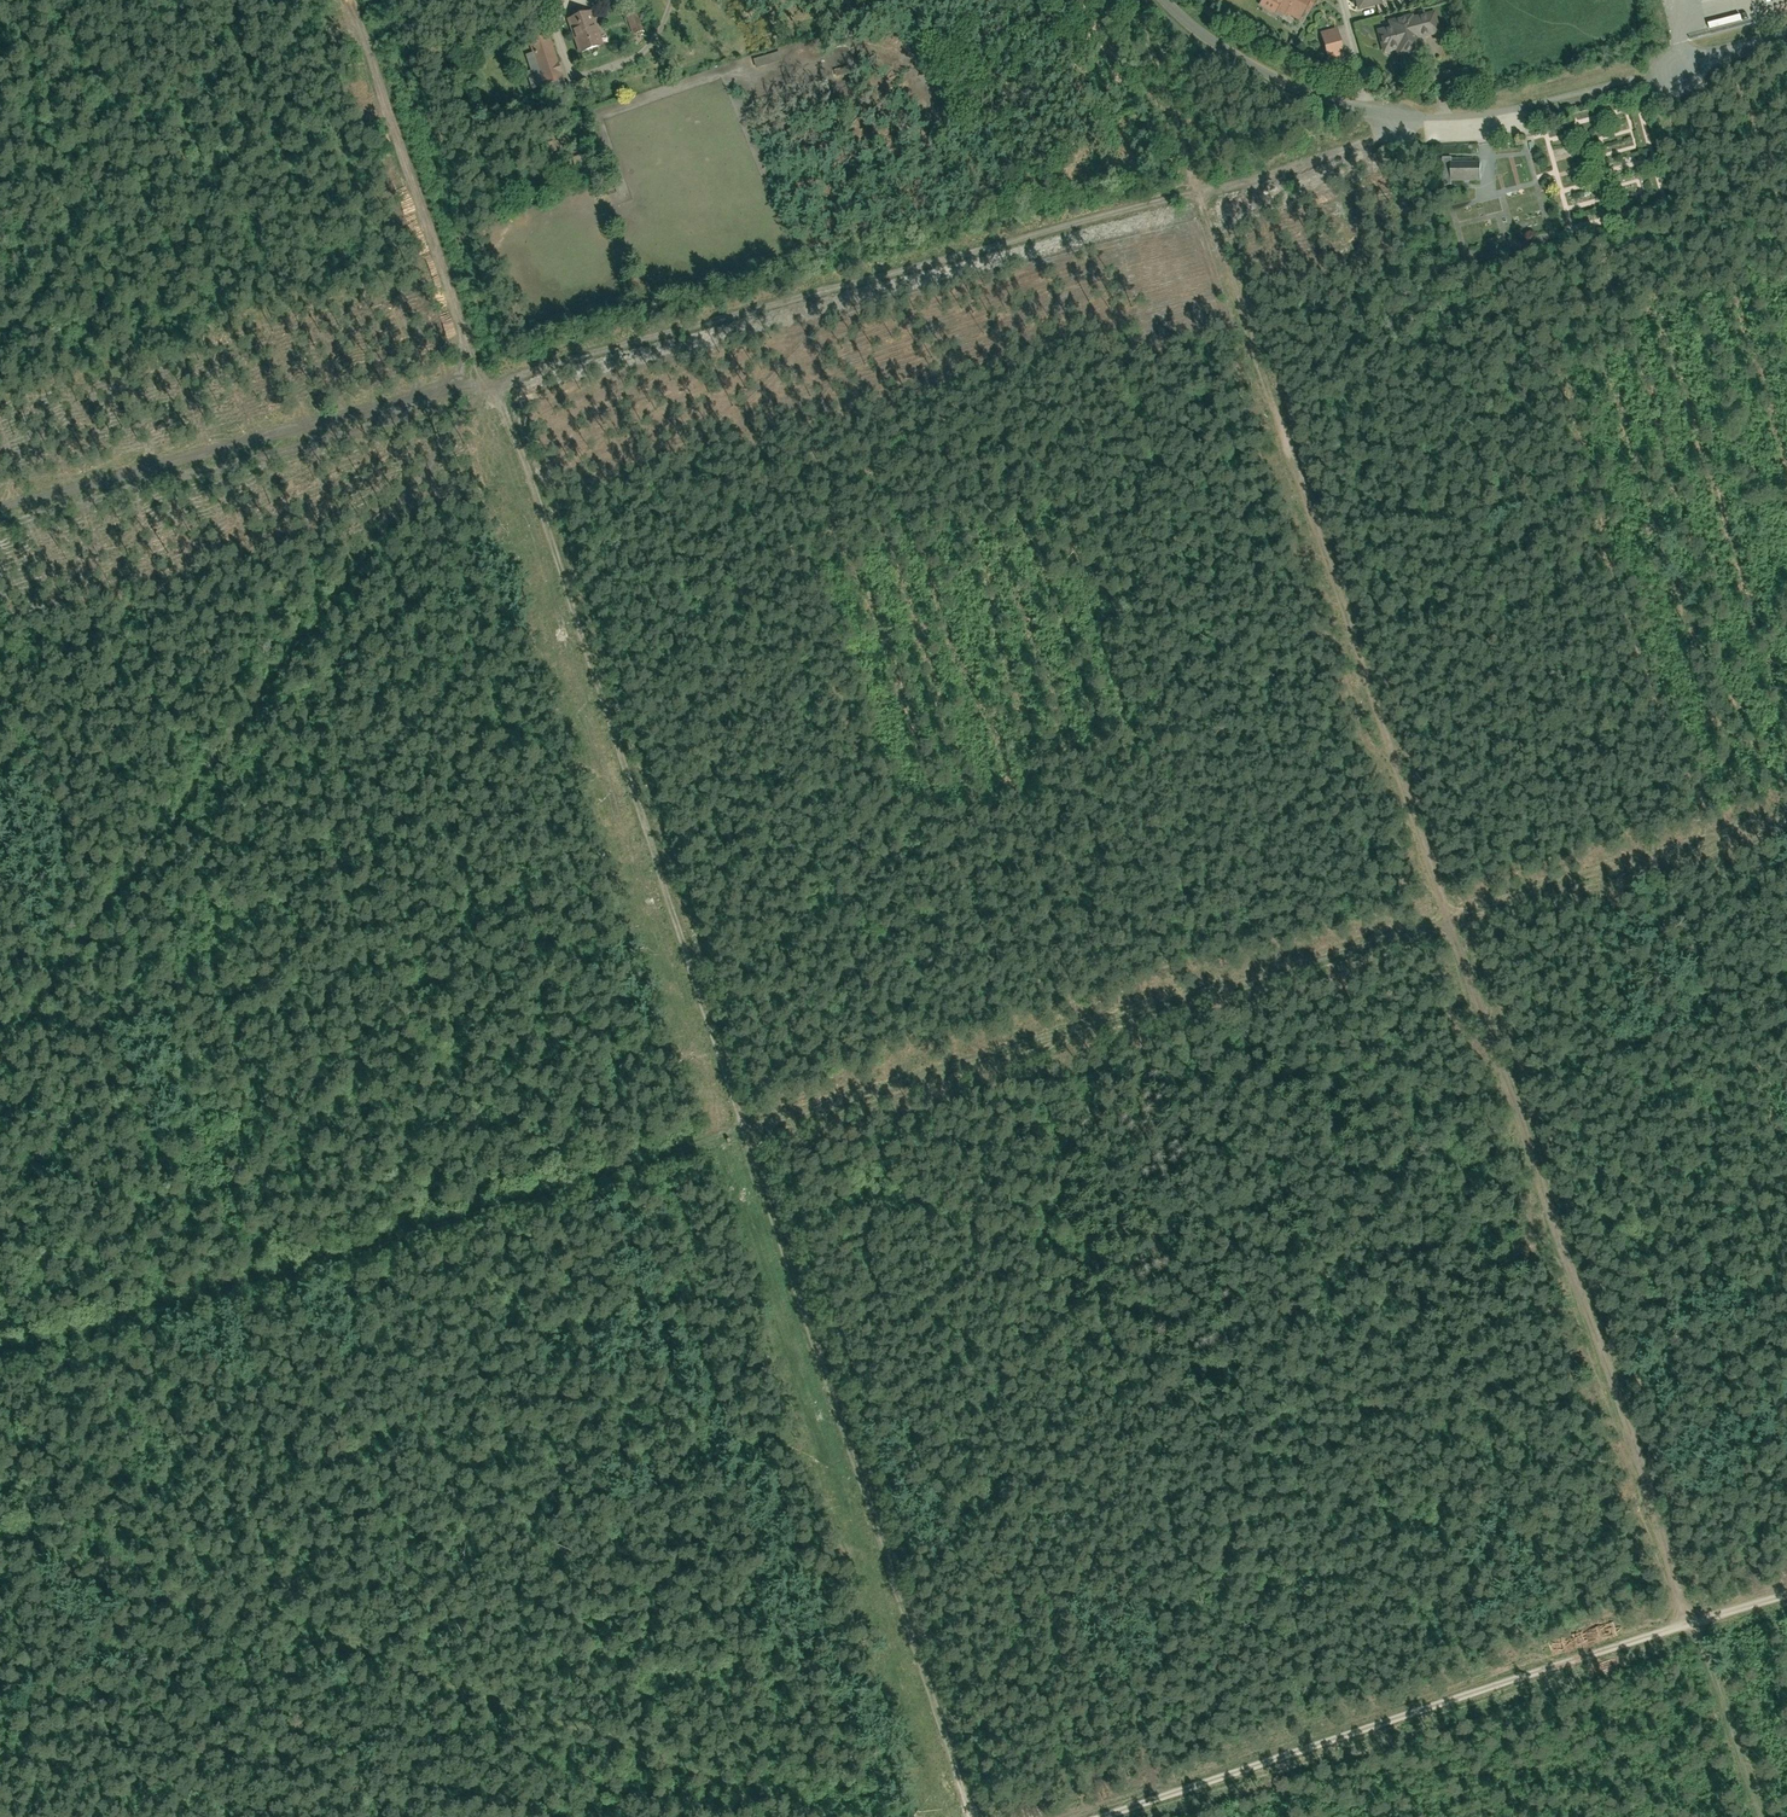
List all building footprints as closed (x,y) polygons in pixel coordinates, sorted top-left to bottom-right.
[(1256,10),(1273,19),(1277,12),(1300,24),(1305,14),(1308,16),(1317,0),(1262,0),(1256,10)] [(1357,12),(1388,4),(1387,0),(1354,0),(1357,12)] [(608,46),(595,10),(572,19),(582,54),(608,46)] [(639,12),(627,14),(631,34),(643,31),(639,12)] [(1387,29),(1377,31),(1384,57),(1396,54),(1397,58),(1422,51),(1419,40),(1439,34),(1433,13),(1413,18),(1412,15),(1385,23),(1387,29)] [(1344,60),(1336,30),(1318,34),(1326,64),(1344,60)] [(568,78),(554,36),(535,42),(548,84),(568,78)] [(780,50),(754,59),(757,68),(783,59),(780,50)] [(1453,157),(1443,157),(1444,184),(1453,184),(1452,180),(1482,180),(1482,160),(1453,161),(1453,157)] [(620,192),(612,193),(613,203),(621,202),(620,192)]
